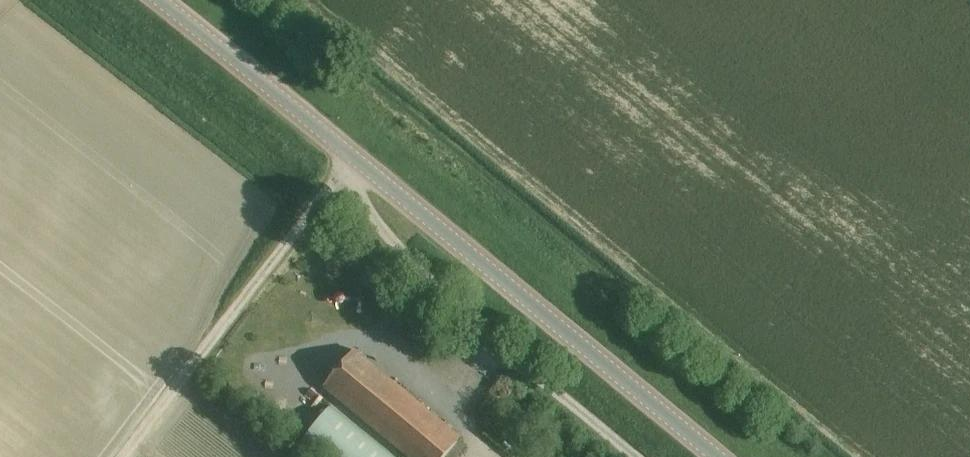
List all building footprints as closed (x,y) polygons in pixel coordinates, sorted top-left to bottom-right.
[(446,456),(458,456),(466,447),(459,441),(461,439),(354,350),(323,388),(407,456),(446,456)] [(301,444),(318,456),(392,456),(330,407),(301,444)]
